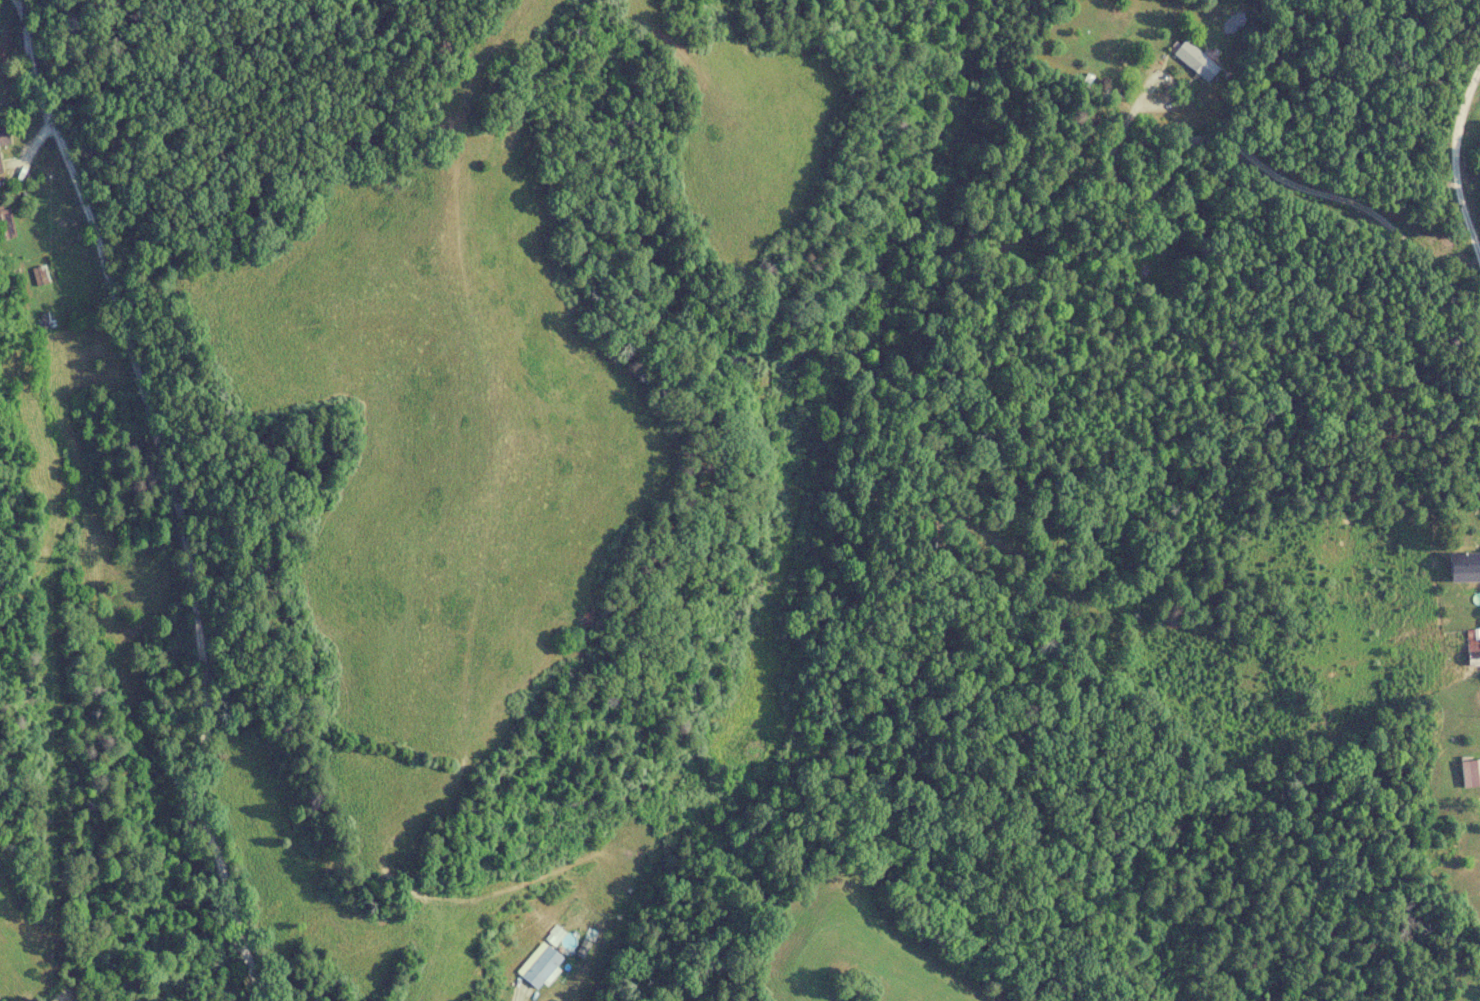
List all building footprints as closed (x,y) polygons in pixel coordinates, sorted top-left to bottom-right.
[(1209,84),(1221,69),(1187,41),(1175,55),(1209,84)] [(0,130),(0,148),(12,146),(9,128),(0,130)] [(39,286),(50,282),(45,267),(34,271),(39,286)] [(1462,763),(1465,789),(1479,787),(1479,761),(1462,763)] [(561,970),(558,968),(565,959),(545,942),(518,972),(541,992),(561,970)]
